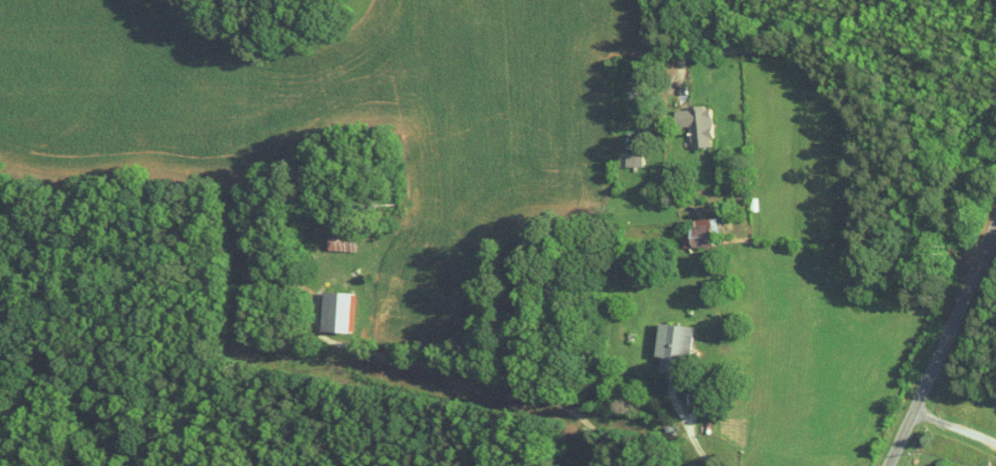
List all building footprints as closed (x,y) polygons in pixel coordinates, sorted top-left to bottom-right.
[(688,126),(689,147),(711,146),(708,106),(673,108),(674,127),(688,126)] [(640,152),(624,153),(624,166),(641,165),(640,152)] [(716,219),(689,218),(689,234),(680,234),(680,246),(716,247),(716,219)] [(353,251),(354,232),(326,232),(326,250),(353,251)] [(319,331),(347,332),(349,291),(320,291),(319,331)] [(653,356),(659,356),(658,371),(679,373),(679,358),(688,359),(691,325),(655,323),(653,356)]
